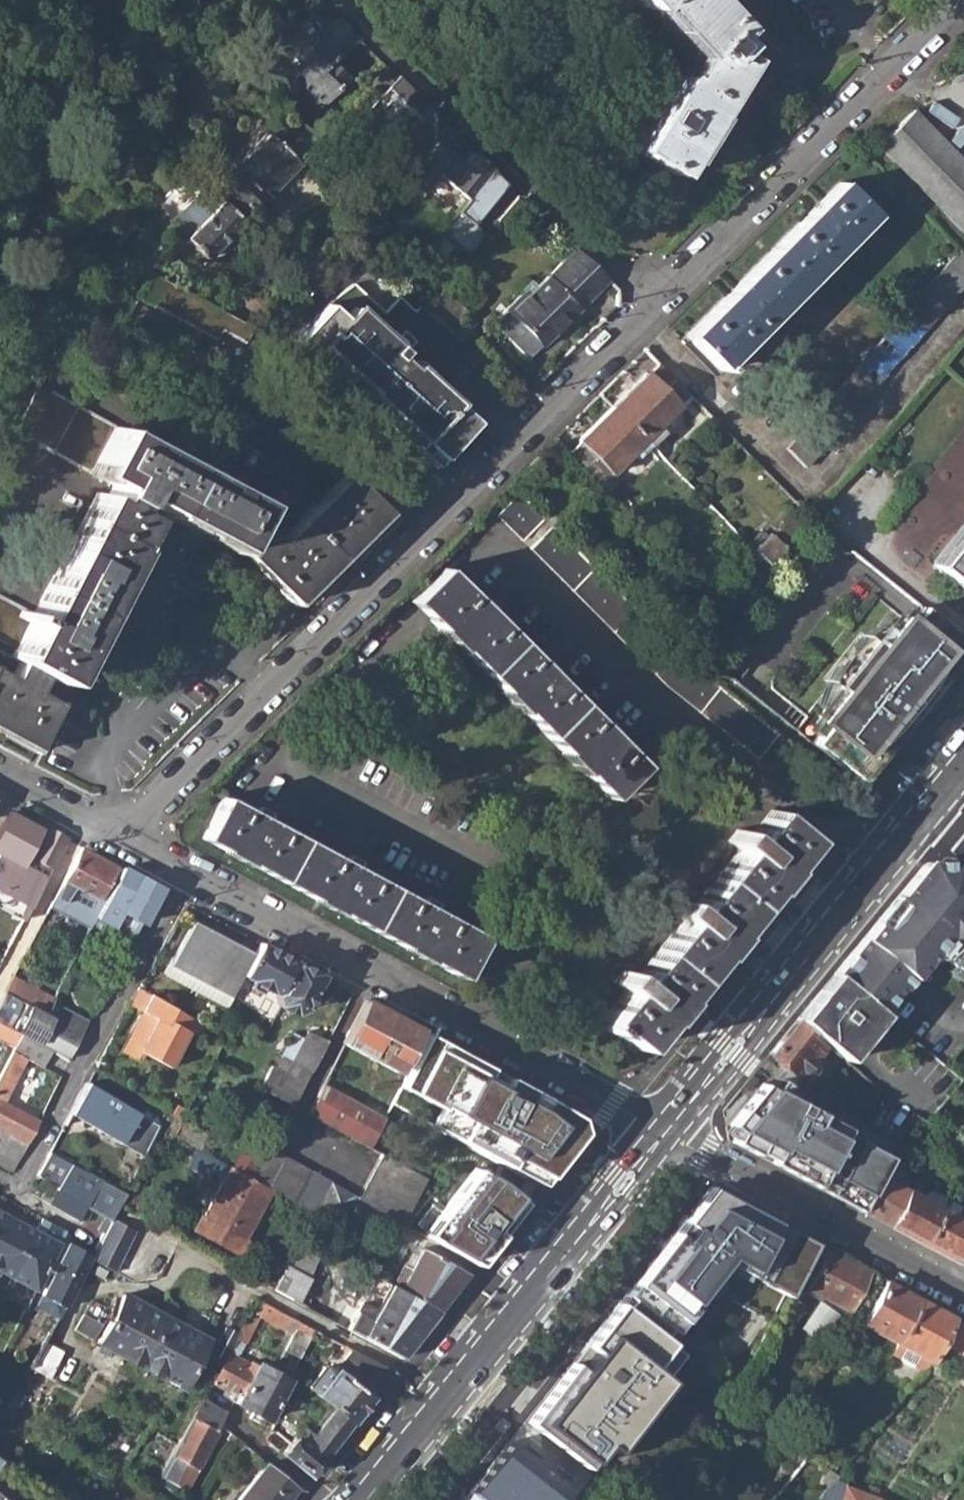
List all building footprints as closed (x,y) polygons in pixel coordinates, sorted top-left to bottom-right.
[(641,8),(645,3),(669,29),(695,57),(705,49),(717,62),(729,50),(739,39),(703,0),(634,0),(641,8)] [(293,83),(319,107),(333,92),(337,95),(350,80),(347,77),(350,74),(342,67),(364,42),(340,20),(325,36),(321,33),(299,57),(301,60),(298,66),(303,72),(293,83)] [(739,39),(729,50),(743,59),(745,54),(744,50),(744,46),(742,42),(739,39)] [(705,49),(695,57),(682,79),(678,77),(655,113),(632,150),(671,173),(743,59),(729,50),(717,62),(705,49)] [(368,108),(403,140),(423,118),(414,109),(424,98),(389,66),(370,85),(380,94),(368,108)] [(913,110),(892,131),(877,146),(963,231),(963,161),(935,132),(913,110)] [(217,180),(255,215),(270,198),(268,196),(298,162),(266,133),(233,168),(230,165),(217,180)] [(442,170),(485,213),(509,187),(502,179),(474,153),(465,161),(439,136),(422,158),(421,159),(437,174),(442,170)] [(401,141),(385,160),(407,176),(421,159),(422,158),(401,141)] [(687,334),(722,370),(725,366),(722,362),(871,214),(839,182),(687,334)] [(186,239),(208,259),(243,221),(221,201),(216,206),(201,192),(174,222),(189,236),(186,239)] [(527,292),(509,310),(546,345),(609,281),(576,250),(541,286),(531,296),(527,292)] [(802,466),(963,284),(963,258),(956,251),(784,448),(802,466)] [(222,331),(245,342),(254,326),(212,301),(151,268),(136,297),(217,340),(222,331)] [(537,282),(527,292),(531,296),(541,286),(537,282)] [(312,353),(342,319),(326,305),(294,341),(310,355),(312,353)] [(342,319),(312,353),(368,404),(415,448),(420,441),(454,404),(412,366),(410,368),(397,356),(401,351),(352,308),(342,319)] [(532,360),(546,345),(509,310),(497,324),(532,360)] [(613,409),(648,444),(661,431),(679,412),(677,409),(689,397),(658,366),(613,409)] [(76,466),(101,420),(34,384),(9,430),(76,466)] [(454,404),(420,441),(441,460),(475,423),(454,404)] [(614,478),(633,459),(648,444),(613,409),(579,443),(569,454),(608,493),(618,484),(614,478)] [(101,420),(76,466),(98,478),(111,485),(137,500),(162,514),(229,549),(245,519),(254,502),(101,420)] [(666,437),(661,431),(648,444),(654,450),(666,437)] [(415,448),(435,467),(441,460),(420,441),(415,448)] [(654,450),(648,444),(633,459),(638,465),(654,450)] [(245,519),(229,549),(244,558),(292,604),(316,579),(361,532),(383,509),(346,473),(278,543),(264,530),(245,519)] [(137,500),(111,485),(105,498),(96,493),(30,615),(8,656),(19,662),(45,676),(55,681),(143,519),(131,512),(137,500)] [(500,514),(525,540),(547,519),(521,493),(500,514)] [(783,523),(794,533),(802,524),(791,515),(783,523)] [(697,708),(759,759),(778,735),(679,656),(555,527),(533,547),(666,683),(697,708)] [(963,587),(963,531),(937,565),(963,587)] [(755,549),(768,563),(783,545),(770,533),(755,549)] [(423,611),(430,617),(481,669),(514,636),(488,610),(462,585),(455,578),(446,569),(411,601),(423,611)] [(8,656),(30,615),(0,599),(0,652),(8,656)] [(810,743),(856,780),(963,649),(963,641),(922,607),(902,631),(894,625),(876,646),(868,640),(830,686),(837,691),(819,713),(828,720),(810,743)] [(542,732),(576,699),(549,672),(514,636),(481,669),(542,732)] [(36,748),(60,703),(37,691),(45,676),(19,662),(12,676),(0,670),(0,729),(36,748)] [(576,699),(542,732),(608,799),(641,767),(606,731),(576,699)] [(274,875),(296,836),(263,818),(224,797),(209,825),(203,837),(274,875)] [(610,1027),(636,1048),(662,1018),(665,1014),(669,1009),(721,947),(723,944),(727,939),(779,876),(781,874),(784,871),(810,839),(773,810),(749,839),(738,830),(728,841),(739,851),(691,909),(679,900),(669,912),(680,922),(632,980),(621,970),(612,981),(624,991),(597,1024),(604,1029),(606,1031),(610,1027)] [(30,857),(50,868),(66,839),(46,828),(30,857)] [(365,924),(386,885),(349,864),(296,836),(274,875),(317,899),(365,924)] [(832,974),(879,1013),(925,956),(933,955),(942,966),(952,965),(963,977),(963,870),(939,846),(937,848),(832,974)] [(81,847),(62,881),(87,894),(99,900),(117,866),(96,855),(81,847)] [(121,868),(95,916),(131,936),(157,888),(140,879),(121,868)] [(81,906),(87,894),(62,881),(56,893),(81,906)] [(386,885),(365,924),(459,976),(481,936),(428,907),(386,885)] [(123,950),(131,936),(95,916),(89,926),(101,932),(107,941),(123,950)] [(192,923),(170,962),(230,993),(231,994),(241,977),(252,955),(192,923)] [(276,1006),(292,1015),(303,1009),(320,977),(299,965),(258,943),(252,955),(241,977),(273,994),(276,1006)] [(224,1003),(230,993),(170,962),(165,971),(224,1003)] [(0,988),(43,1011),(50,1000),(52,996),(9,973),(0,988)] [(879,1013),(832,974),(795,1020),(825,1045),(812,1060),(810,1069),(803,1070),(798,1076),(786,1095),(752,1072),(722,1108),(729,1139),(858,1210),(886,1159),(938,1062),(879,1013)] [(142,1048),(171,1064),(190,1031),(201,1036),(208,1024),(139,987),(136,993),(130,1004),(141,1010),(119,1049),(136,1058),(142,1048)] [(55,1052),(66,1058),(80,1031),(69,1025),(43,1011),(0,988),(0,989),(0,1023),(21,1034),(32,1040),(51,1050),(55,1052)] [(86,1019),(50,1000),(43,1011),(69,1025),(80,1031),(86,1019)] [(341,1043),(393,1072),(416,1029),(384,1012),(364,1000),(341,1043)] [(768,1052),(798,1076),(803,1070),(810,1069),(812,1060),(825,1045),(795,1020),(768,1052)] [(15,1045),(21,1034),(0,1023),(0,1037),(15,1045)] [(575,1102),(429,1023),(388,1098),(477,1155),(415,1225),(479,1264),(582,1129),(581,1113),(575,1102)] [(306,1032),(300,1042),(289,1062),(281,1058),(278,1057),(272,1068),(268,1066),(256,1088),(290,1106),(324,1041),(306,1032)] [(51,1050),(32,1040),(21,1034),(15,1045),(14,1048),(33,1057),(32,1060),(43,1066),(51,1050)] [(291,1038),(281,1058),(289,1062),(300,1042),(291,1038)] [(26,1142),(29,1136),(38,1119),(4,1101),(27,1057),(13,1049),(0,1074),(0,1129),(10,1134),(26,1142)] [(304,1111),(363,1145),(378,1119),(378,1117),(319,1083),(304,1111)] [(159,1104),(184,1117),(189,1108),(163,1095),(159,1104)] [(140,1130),(154,1138),(162,1124),(148,1116),(140,1130)] [(209,1131),(184,1117),(176,1131),(202,1145),(209,1131)] [(10,1134),(0,1129),(0,1152),(10,1134)] [(10,1174),(26,1142),(10,1134),(0,1152),(0,1168),(10,1174)] [(238,1160),(251,1167),(264,1145),(250,1138),(238,1160)] [(124,1156),(107,1185),(123,1194),(143,1157),(118,1144),(115,1150),(124,1156)] [(356,1219),(364,1203),(356,1198),(268,1147),(254,1173),(275,1184),(341,1219),(345,1212),(356,1219)] [(37,1176),(56,1187),(68,1164),(49,1154),(37,1176)] [(381,1155),(356,1198),(364,1203),(389,1217),(401,1223),(425,1179),(381,1155)] [(902,1234),(920,1243),(940,1208),(909,1192),(900,1167),(886,1159),(858,1210),(873,1218),(902,1234)] [(197,1225),(241,1249),(248,1236),(247,1234),(275,1184),(254,1173),(235,1162),(207,1213),(204,1211),(197,1225)] [(54,1190),(86,1207),(92,1196),(99,1182),(68,1164),(56,1187),(54,1190)] [(787,1290),(816,1240),(711,1177),(621,1296),(664,1331),(669,1323),(676,1327),(729,1256),(787,1290)] [(92,1196),(86,1207),(110,1220),(110,1218),(111,1217),(118,1203),(123,1194),(107,1185),(99,1182),(92,1196)] [(46,1204),(52,1193),(45,1189),(39,1200),(46,1204)] [(46,1204),(78,1221),(86,1207),(54,1190),(52,1193),(46,1204)] [(356,1219),(381,1232),(389,1217),(364,1203),(356,1219)] [(963,1267),(963,1215),(942,1204),(940,1208),(920,1243),(949,1259),(963,1267)] [(2,1271),(0,1274),(0,1281),(3,1283),(8,1275),(34,1227),(0,1209),(0,1270),(2,1271)] [(135,1230),(111,1217),(110,1218),(110,1220),(90,1255),(89,1257),(113,1270),(135,1230)] [(8,1275),(33,1288),(63,1234),(61,1230),(55,1226),(50,1236),(34,1227),(8,1275)] [(274,1288),(300,1302),(312,1278),(308,1276),(323,1248),(301,1236),(274,1288)] [(33,1303),(57,1316),(63,1305),(89,1257),(90,1255),(78,1248),(66,1242),(33,1303)] [(392,1285),(436,1310),(466,1273),(421,1249),(409,1270),(402,1266),(392,1285)] [(847,1261),(827,1250),(807,1290),(822,1298),(801,1329),(820,1342),(842,1308),(846,1311),(868,1272),(847,1261)] [(347,1328),(401,1357),(402,1355),(419,1335),(438,1311),(436,1310),(392,1285),(376,1277),(347,1328)] [(861,1326),(894,1344),(918,1299),(898,1289),(884,1281),(861,1326)] [(97,1338),(179,1381),(205,1334),(123,1290),(97,1338)] [(664,1331),(621,1296),(528,1413),(596,1466),(688,1350),(664,1331)] [(918,1299),(894,1344),(889,1354),(913,1367),(922,1365),(930,1357),(951,1317),(933,1307),(918,1299)] [(284,1347),(299,1355),(313,1331),(256,1300),(250,1312),(291,1334),(284,1347)] [(77,1329),(97,1337),(103,1323),(83,1315),(77,1329)] [(963,1324),(949,1342),(963,1350),(963,1324)] [(22,1379),(42,1390),(56,1368),(57,1368),(68,1349),(52,1340),(41,1359),(35,1356),(22,1379)] [(230,1349),(238,1353),(243,1344),(236,1340),(230,1349)] [(336,1373),(368,1398),(389,1372),(352,1352),(336,1373)] [(231,1397),(266,1416),(286,1379),(256,1364),(228,1353),(212,1383),(233,1394),(231,1397)] [(287,1367),(291,1369),(296,1360),(292,1358),(287,1367)] [(323,1399),(350,1420),(356,1412),(368,1398),(336,1373),(324,1365),(307,1386),(323,1399)] [(301,1429),(283,1452),(307,1472),(328,1446),(343,1428),(350,1420),(323,1399),(304,1425),(313,1432),(310,1436),(301,1429)] [(157,1499),(159,1494),(169,1499),(178,1487),(185,1491),(218,1432),(215,1431),(225,1413),(202,1401),(149,1499),(158,1499),(157,1499)] [(139,1428),(143,1419),(126,1410),(121,1418),(139,1428)] [(468,1489),(482,1499),(559,1499),(579,1475),(517,1425),(468,1489)] [(295,1487),(266,1463),(236,1499),(285,1499),(295,1487)] [(817,1478),(825,1484),(829,1480),(833,1474),(825,1468),(817,1478)] [(839,1484),(829,1480),(825,1484),(813,1499),(835,1499),(839,1484)] [(876,1497),(839,1484),(835,1499),(875,1499),(876,1497)] [(0,1490),(0,1499),(13,1499),(0,1490)]
